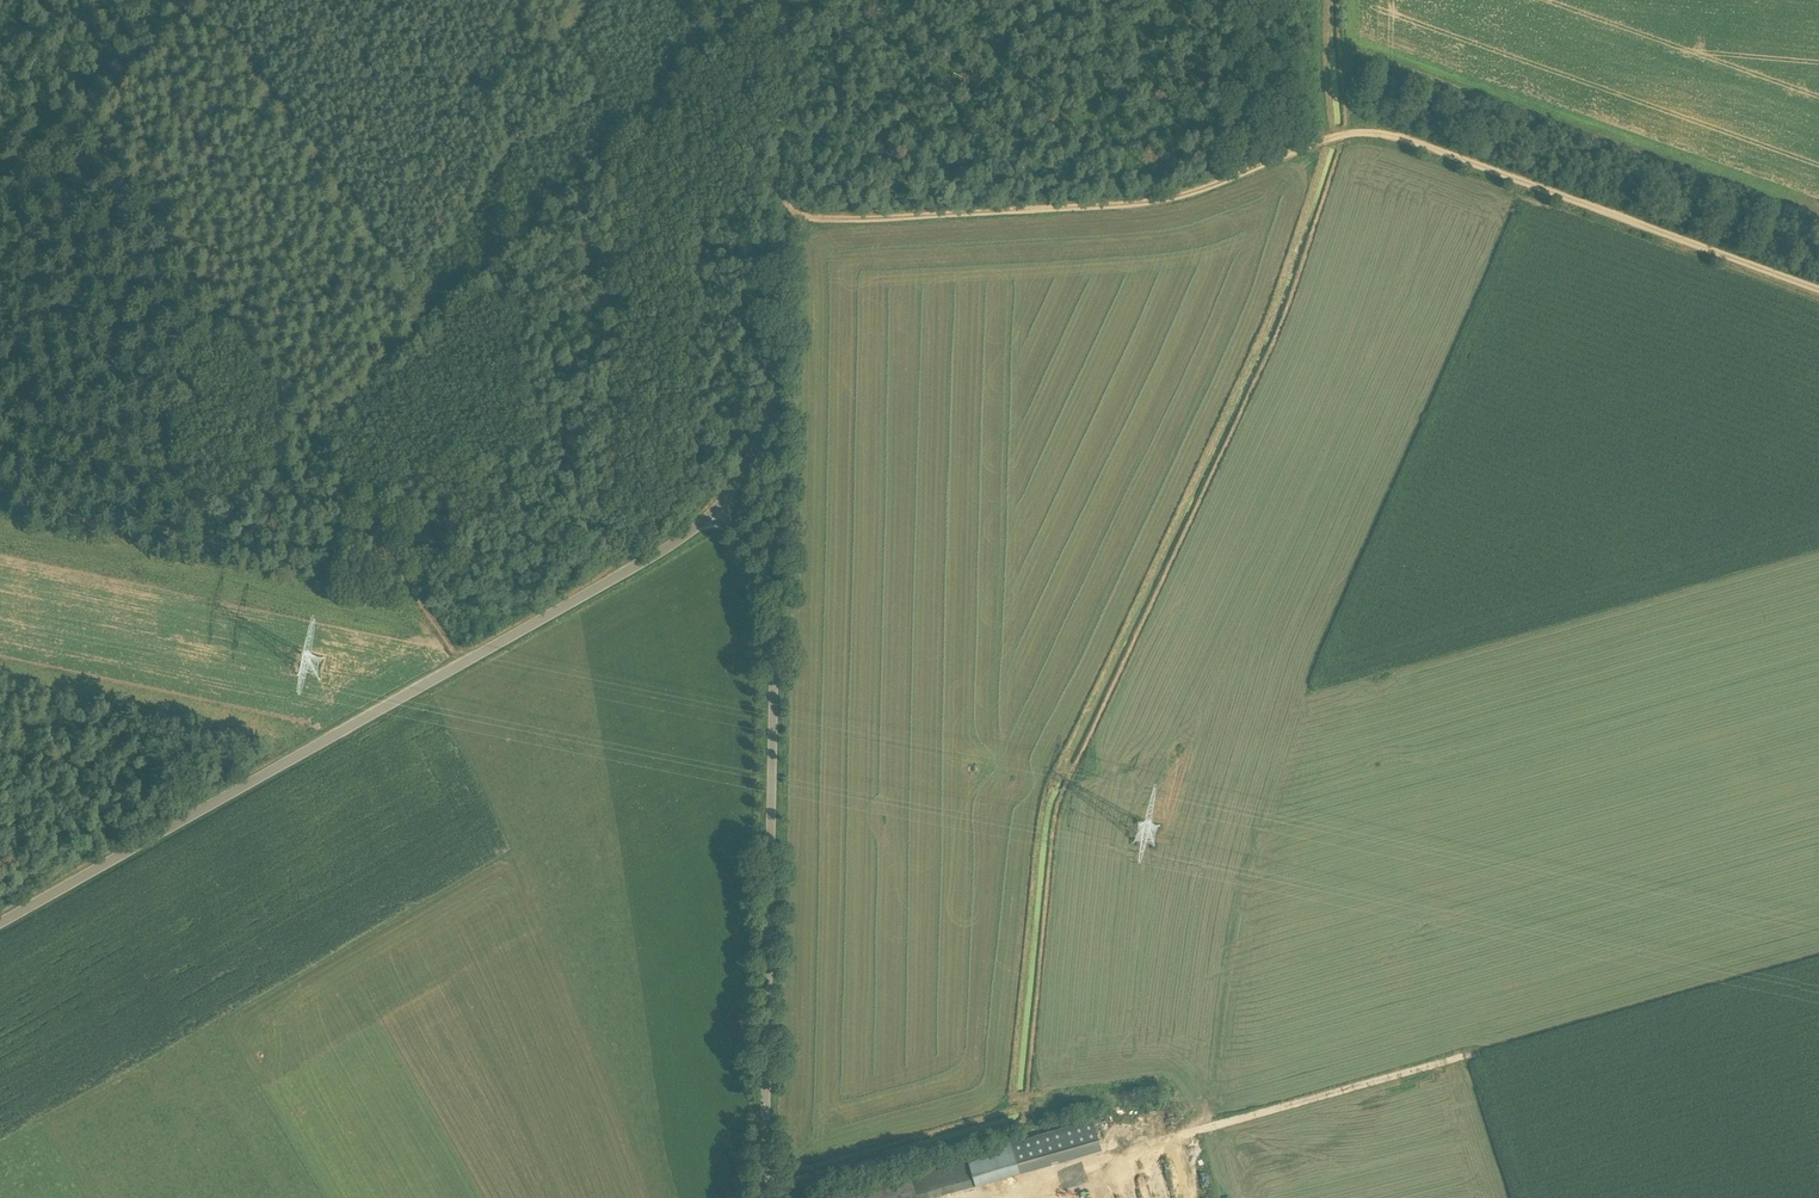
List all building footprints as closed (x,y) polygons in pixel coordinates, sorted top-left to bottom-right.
[(845,1197),(919,1197),(913,1179),(845,1197)] [(1095,1187),(1098,1197),(1118,1197),(1114,1183),(1095,1187)]
